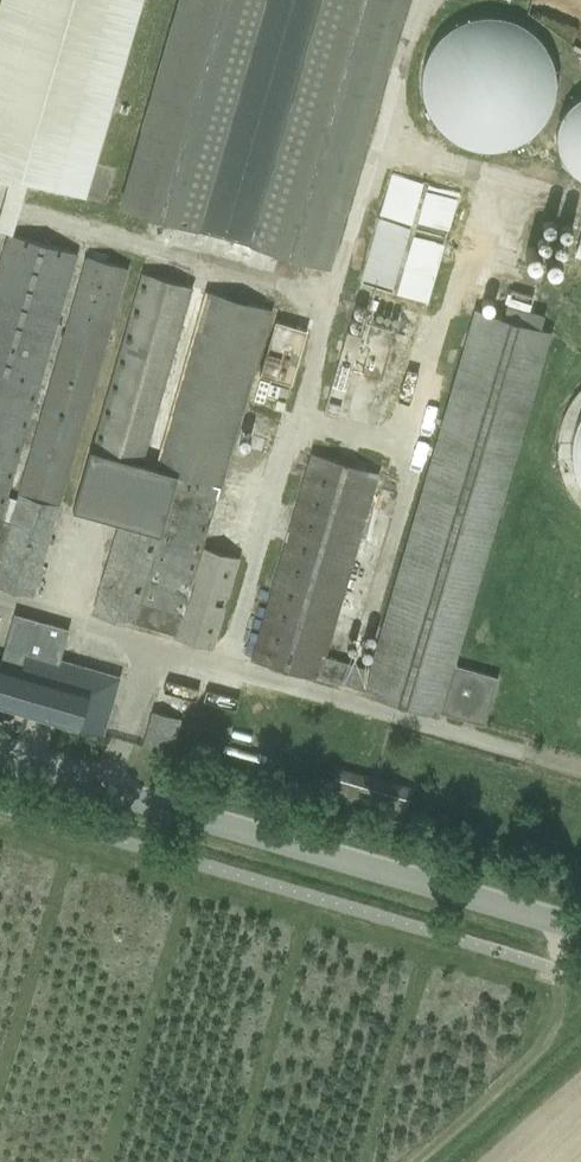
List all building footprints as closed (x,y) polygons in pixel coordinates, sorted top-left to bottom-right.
[(0,2),(0,173),(87,198),(144,0),(1,0),(0,2)] [(406,0),(177,0),(128,211),(346,261),(406,0)] [(546,96),(546,86),(545,75),(542,62),(535,50),(526,40),(516,33),(505,27),(495,25),(481,24),(471,25),(457,31),(448,36),(440,43),(433,52),(427,63),(424,76),(423,87),(424,99),(428,111),(433,120),(442,130),(451,137),(462,143),(474,146),(487,147),(500,146),(509,142),(520,136),(529,129),(537,118),(542,108),(546,96)] [(580,177),(580,94),(569,95),(572,178),(580,177)] [(123,262),(80,252),(81,247),(0,228),(0,586),(42,596),(123,262)] [(305,450),(255,664),(488,718),(499,673),(465,665),(545,326),(544,326),(547,312),(522,307),(520,316),(466,303),(385,647),(339,636),(379,467),(305,450)] [(276,321),(260,377),(293,386),(309,331),(276,321)] [(338,417),(362,335),(347,331),(323,413),(338,417)] [(159,535),(177,475),(90,450),(73,510),(159,535)] [(103,735),(120,676),(61,659),(69,628),(15,613),(0,662),(0,705),(103,735)] [(171,754),(178,732),(181,720),(154,712),(144,746),(171,754)] [(329,795),(403,815),(410,789),(338,767),(329,795)]
